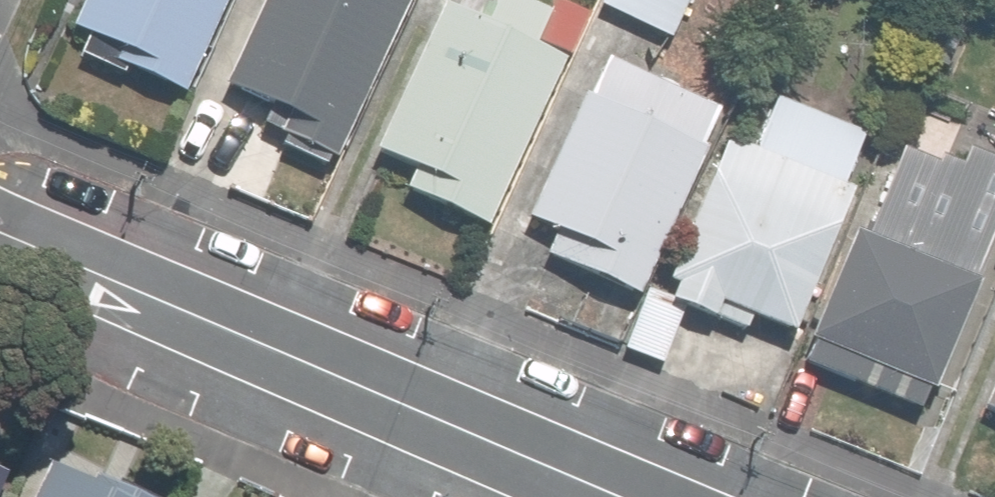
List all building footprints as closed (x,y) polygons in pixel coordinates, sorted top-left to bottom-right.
[(178,98),(223,0),(69,0),(56,27),(123,58),(117,70),(178,98)] [(217,86),(276,114),(265,135),(328,165),(408,0),(258,0),(217,86)] [(549,14),(520,0),(485,0),(473,26),(431,7),(361,156),(403,175),(393,196),(480,236),(559,66),(531,53),(549,14)] [(534,256),(627,301),(699,153),(576,94),(516,219),(545,233),(534,256)] [(659,281),(668,307),(708,323),(716,303),(791,333),(848,191),(842,189),(863,134),(773,98),(753,147),(718,133),(659,281)] [(926,384),(994,201),(994,191),(889,151),(859,229),(840,222),(797,336),(810,341),(800,368),(896,405),(907,377),(926,384)] [(0,448),(0,472),(9,451),(0,448)] [(27,496),(137,496),(44,457),(27,496)]
